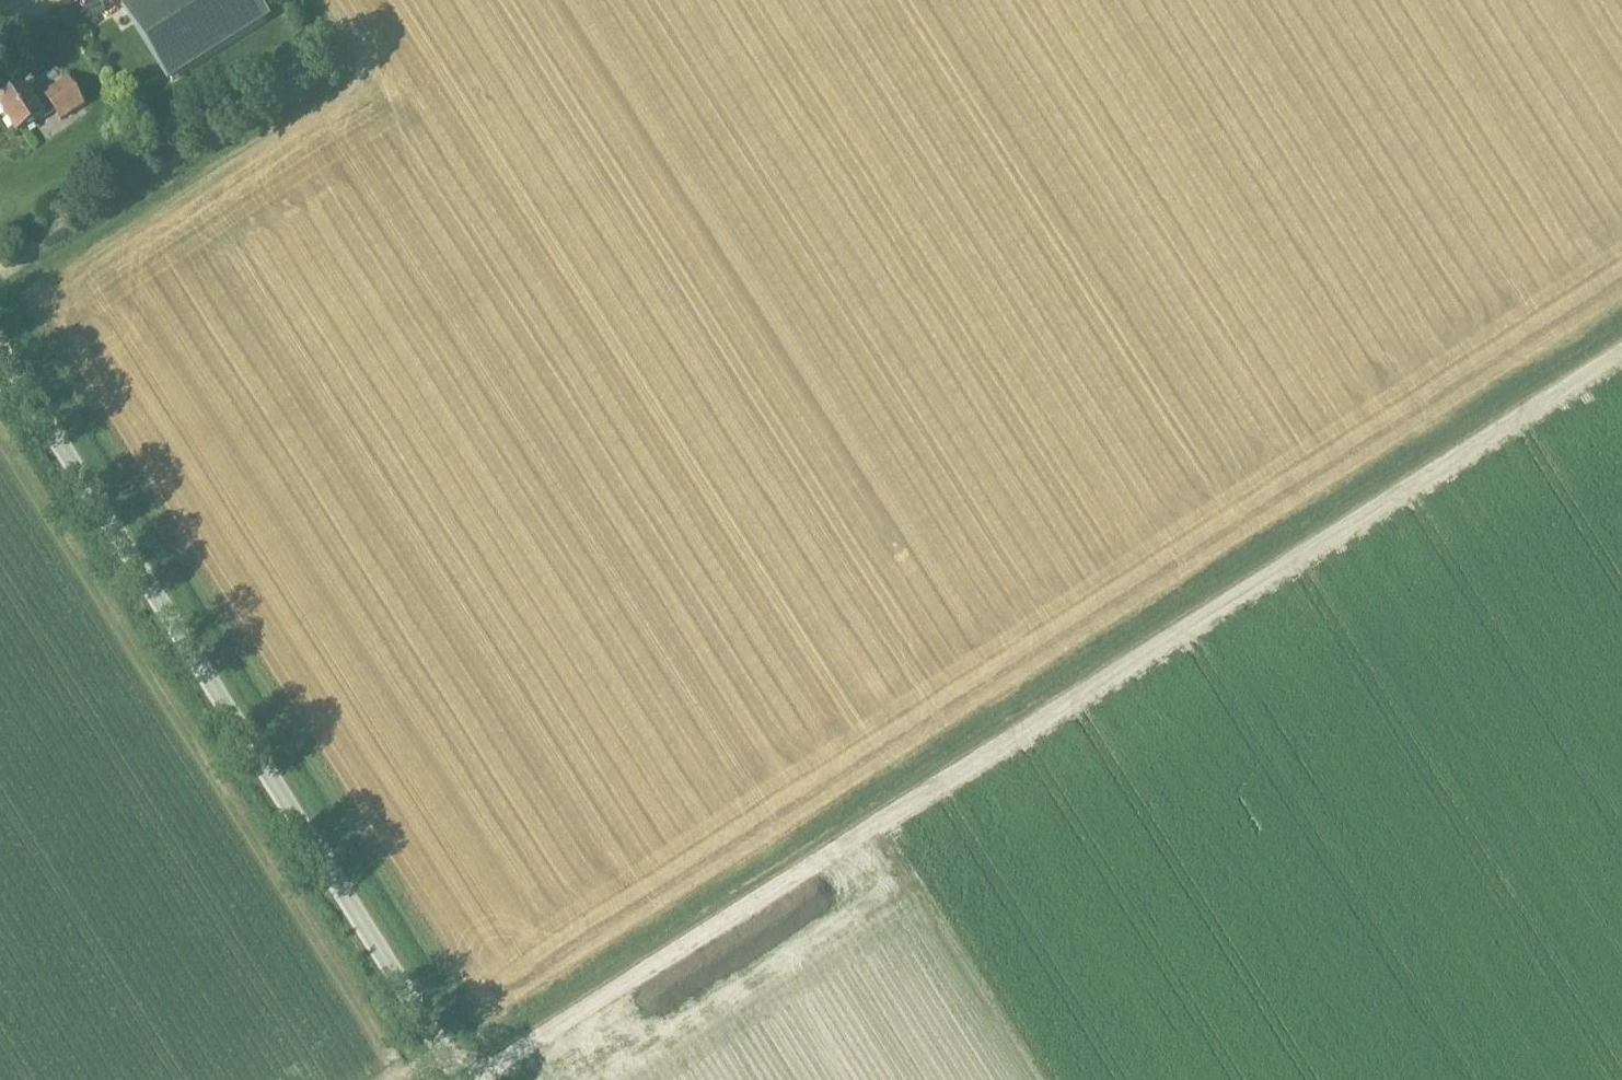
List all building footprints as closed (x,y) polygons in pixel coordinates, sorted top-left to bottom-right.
[(253,0),(139,0),(127,8),(173,81),(267,22),(253,0)] [(0,102),(0,111),(16,136),(44,119),(45,120),(53,114),(59,123),(85,106),(67,79),(33,101),(24,87),(0,102)]
